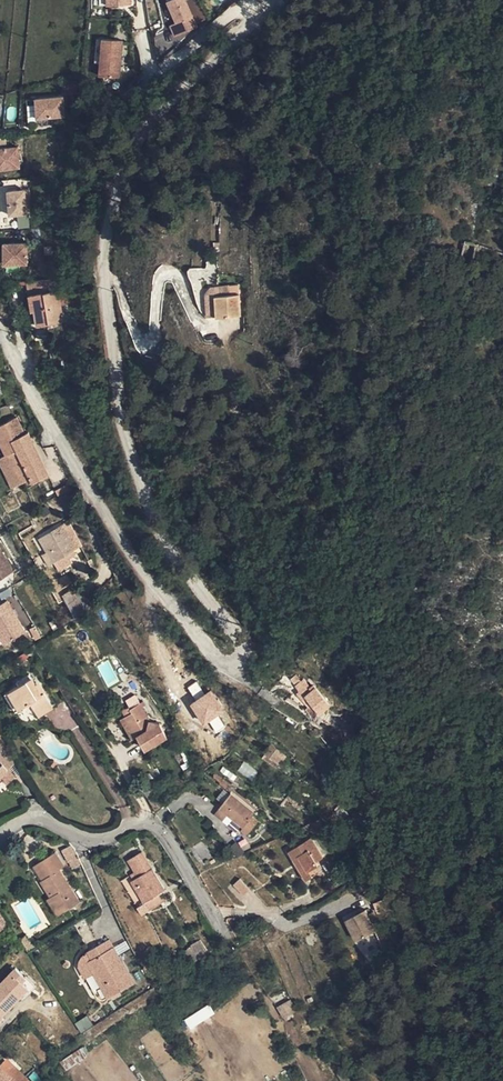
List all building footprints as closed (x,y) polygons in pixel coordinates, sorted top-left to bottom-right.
[(195,29),(183,0),(168,0),(165,1),(174,23),(168,26),(173,38),(195,29)] [(119,80),(122,43),(102,41),(98,78),(119,80)] [(61,100),(33,102),(35,121),(62,119),(61,100)] [(20,158),(19,147),(0,149),(0,169),(15,168),(21,167),(20,158)] [(24,191),(7,193),(9,216),(26,215),(24,191)] [(3,246),(3,266),(26,266),(26,246),(3,246)] [(25,286),(35,329),(62,325),(56,294),(48,295),(47,283),(25,286)] [(228,295),(227,286),(209,287),(204,295),(207,317),(215,317),(213,296),(228,295)] [(215,317),(239,316),(237,294),(237,286),(227,286),(228,295),(213,296),(215,317)] [(1,457),(14,487),(29,481),(31,485),(48,477),(28,433),(24,435),(19,437),(17,432),(22,430),(16,419),(0,426),(0,446),(4,456),(1,457)] [(1,457),(0,457),(0,466),(10,489),(14,487),(1,457)] [(59,517),(71,543),(75,541),(63,515),(59,517)] [(48,554),(61,548),(66,545),(71,543),(59,517),(36,528),(42,542),(48,554)] [(43,556),(48,554),(42,542),(37,545),(43,556)] [(63,552),(61,548),(48,554),(52,562),(65,556),(63,552)] [(0,580),(12,572),(0,552),(0,579),(0,580)] [(53,585),(70,607),(86,594),(89,592),(72,570),(53,585)] [(1,630),(0,631),(0,637),(4,644),(25,631),(7,601),(0,605),(0,628),(1,630)] [(318,680),(308,669),(301,675),(305,681),(303,683),(314,696),(312,698),(320,707),(325,702),(326,703),(336,695),(321,678),(318,680)] [(33,676),(24,681),(44,716),(53,711),(33,676)] [(44,716),(24,681),(19,683),(21,686),(6,694),(16,713),(30,705),(38,720),(44,716)] [(196,682),(188,688),(195,698),(203,693),(196,682)] [(212,693),(191,706),(204,724),(224,711),(212,693)] [(30,705),(16,713),(19,719),(26,715),(31,724),(38,720),(30,705)] [(133,717),(125,721),(121,723),(133,744),(138,741),(145,753),(168,740),(160,726),(149,725),(139,708),(131,713),(133,717)] [(121,714),(125,721),(133,717),(131,713),(128,710),(121,714)] [(277,749),(282,742),(269,732),(263,740),(277,749)] [(7,785),(15,777),(8,769),(18,759),(4,735),(0,739),(0,777),(7,785)] [(8,769),(15,777),(24,769),(18,759),(8,769)] [(146,768),(137,773),(144,782),(152,777),(146,768)] [(151,793),(159,787),(152,777),(144,782),(151,793)] [(231,794),(220,808),(221,809),(216,815),(223,821),(228,814),(244,827),(240,831),(248,837),(259,823),(252,817),(255,813),(231,794)] [(298,847),(285,856),(291,863),(295,860),(306,876),(310,873),(316,868),(314,864),(321,860),(307,841),(302,845),(304,847),(300,850),(298,847)] [(61,850),(69,870),(80,866),(73,845),(61,850)] [(38,882),(49,898),(51,897),(61,914),(78,903),(57,871),(62,867),(52,853),(34,865),(43,879),(38,882)] [(145,903),(164,891),(139,853),(126,861),(138,877),(131,882),(145,903)] [(295,860),(291,863),(305,884),(314,878),(310,873),(306,876),(295,860)] [(239,879),(233,886),(244,897),(251,890),(239,879)] [(167,895),(164,891),(145,903),(131,882),(124,886),(143,916),(166,901),(164,897),(167,895)] [(51,897),(49,898),(46,900),(57,916),(61,914),(51,897)] [(371,915),(365,917),(363,912),(344,920),(354,941),(372,933),(369,925),(374,923),(371,915)] [(88,963),(108,999),(134,985),(108,940),(87,952),(92,961),(88,963)] [(27,992),(21,985),(25,981),(14,970),(0,983),(0,1018),(27,992)] [(209,1006),(184,1018),(188,1028),(214,1015),(209,1006)] [(4,1071),(0,1075),(0,1079),(1,1080),(0,1080),(15,1080),(4,1071)]
